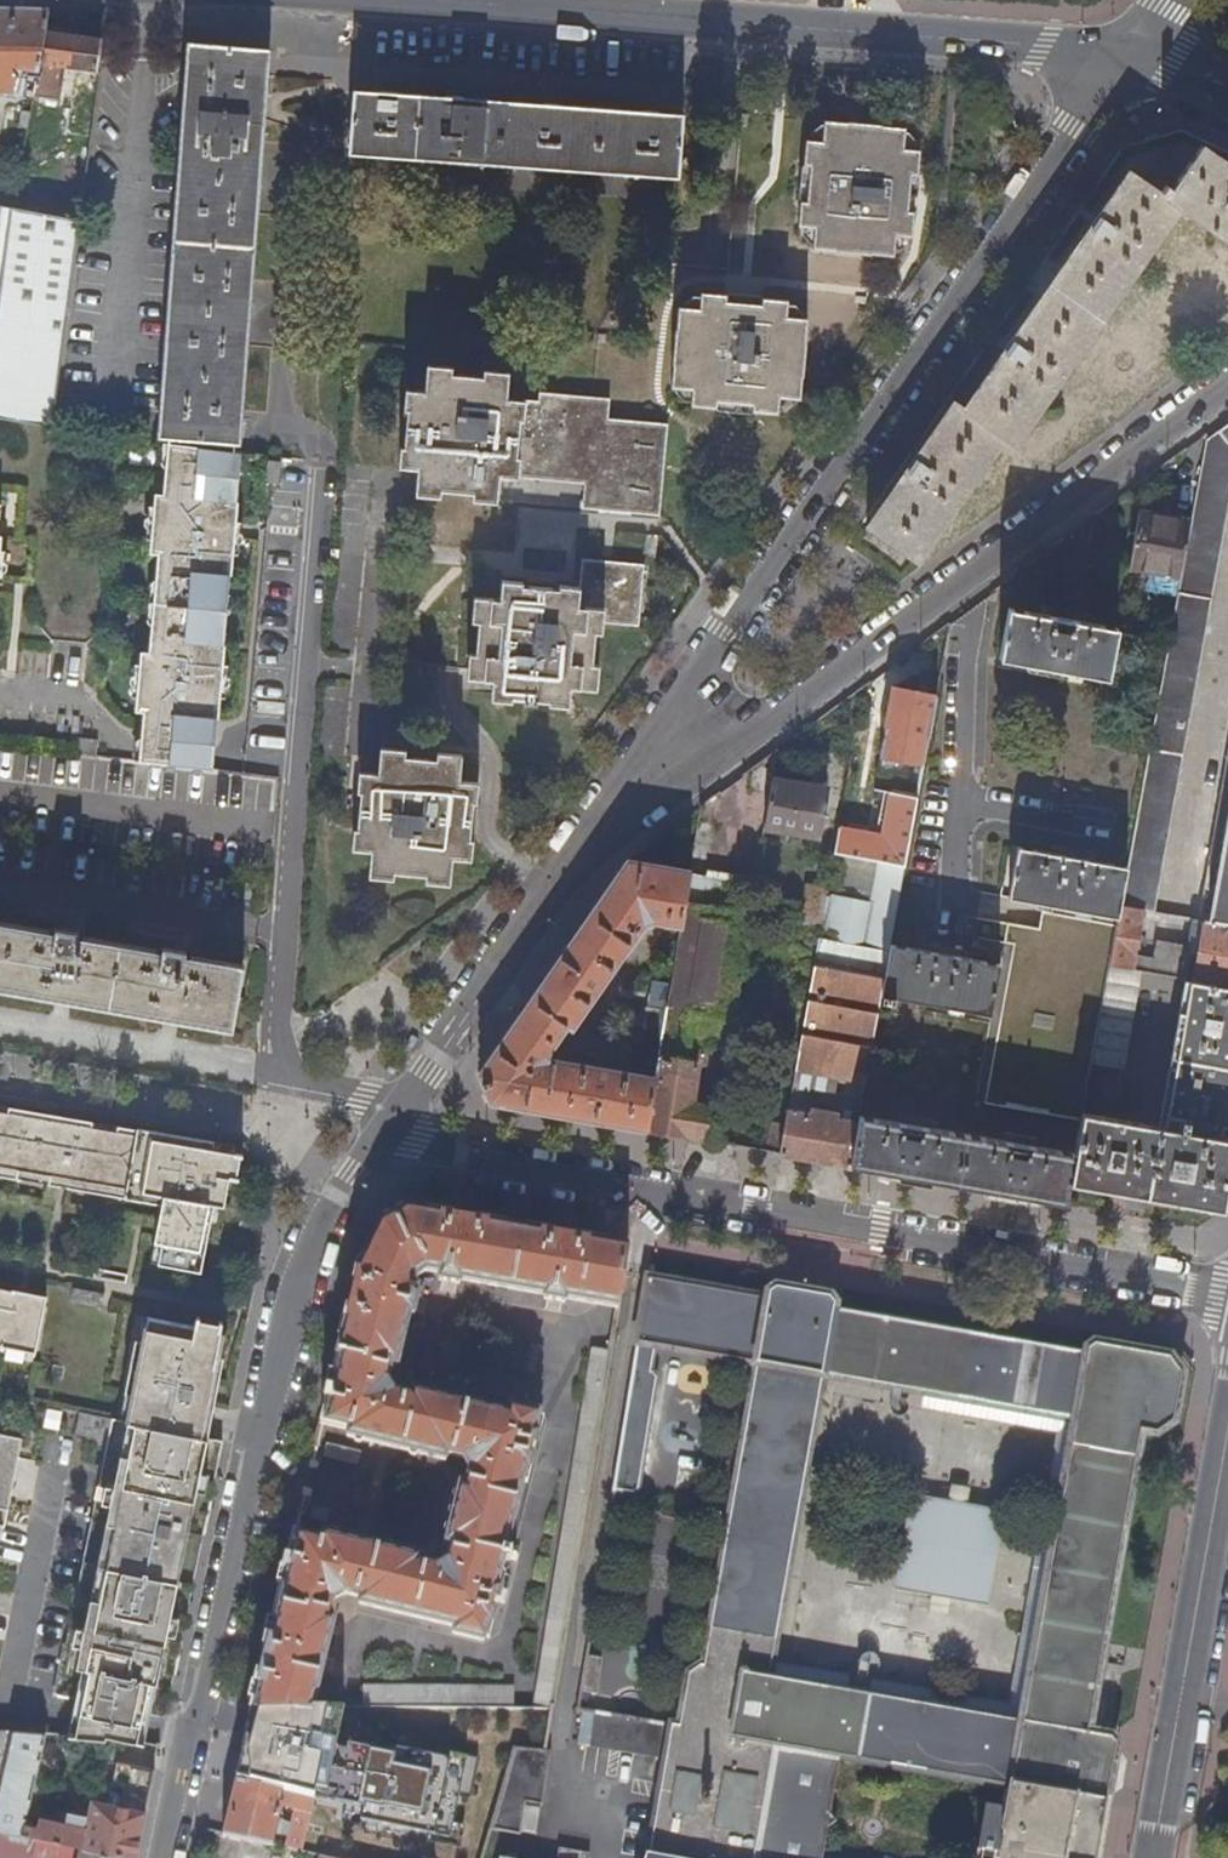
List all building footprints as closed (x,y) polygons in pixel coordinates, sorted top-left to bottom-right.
[(48,11),(0,10),(0,91),(17,94),(20,75),(10,61),(15,59),(30,80),(36,81),(45,32),(48,11)] [(96,76),(101,40),(45,32),(36,81),(34,95),(58,99),(64,65),(88,69),(88,74),(96,76)] [(187,43),(160,438),(242,445),(270,49),(187,43)] [(355,97),(351,150),(449,157),(449,163),(548,171),(549,164),(647,172),(648,158),(656,158),(658,120),(544,111),(543,120),(537,120),(537,111),(472,106),(471,115),(464,114),(464,105),(456,104),(456,99),(439,98),(439,103),(399,100),(400,85),(382,84),(381,94),(380,99),(355,97)] [(94,100),(95,88),(81,86),(79,98),(94,100)] [(549,164),(548,171),(679,181),(683,115),(456,99),(456,104),(464,105),(464,114),(471,115),(472,106),(537,111),(537,120),(543,120),(544,111),(658,120),(656,158),(648,158),(647,172),(549,164)] [(803,200),(801,224),(818,226),(815,247),(895,253),(897,232),(906,233),(913,148),(903,147),(904,126),(825,121),(823,141),(807,139),(805,164),(812,166),(809,200),(803,200)] [(867,528),(919,563),(1006,439),(1015,445),(1181,208),(1227,240),(1227,164),(1203,147),(1174,189),(1169,185),(1163,194),(1131,172),(1004,353),(965,409),(956,402),(931,437),(918,456),(867,528)] [(449,157),(351,150),(351,156),(449,163),(449,157)] [(52,428),(75,250),(78,219),(0,204),(0,289),(0,290),(0,421),(52,428)] [(684,308),(677,388),(697,390),(696,406),(720,407),(721,401),(757,403),(756,410),(781,411),(782,395),(804,397),(809,317),(789,315),(789,307),(704,301),(704,310),(684,308)] [(409,452),(407,473),(426,475),(424,501),(447,503),(448,496),(480,499),(479,505),(504,507),(506,481),(591,487),(589,511),(665,517),(672,425),(613,421),(613,400),(542,396),(541,404),(511,401),(513,377),(489,375),(489,383),(457,380),(457,373),(433,371),(432,397),(412,395),(411,416),(417,416),(414,452),(409,452)] [(1130,868),(1122,907),(1142,911),(1154,912),(1227,509),(1227,425),(1206,441),(1191,522),(1181,578),(1130,868)] [(144,764),(205,771),(210,721),(215,721),(222,645),(217,645),(224,577),(228,578),(235,503),(230,502),(235,453),(169,444),(169,446),(175,446),(173,462),(169,462),(165,497),(159,497),(156,523),(160,524),(158,538),(155,537),(153,557),(160,558),(157,589),(174,590),(171,627),(154,626),(151,656),(143,656),(141,675),(144,675),(143,689),(140,689),(138,715),(145,715),(143,746),(146,747),(144,764)] [(1191,522),(1139,512),(1129,568),(1181,578),(1191,522)] [(468,656),(466,681),(492,683),(490,702),(510,705),(511,701),(521,702),(521,705),(535,707),(536,704),(547,705),(547,707),(568,709),(569,690),(596,692),(598,667),(592,666),(595,636),(600,636),(602,626),(637,628),(643,566),(581,561),(579,589),(560,587),(560,591),(522,588),(522,584),(502,583),(500,601),(473,599),(471,624),(478,624),(475,656),(468,656)] [(1109,680),(1118,629),(1078,622),(1080,614),(1049,608),(1048,617),(1009,609),(1000,661),(1109,680)] [(905,733),(930,738),(938,698),(895,690),(884,748),(901,751),(905,733)] [(77,739),(75,755),(95,757),(97,742),(77,739)] [(355,831),(353,854),(372,856),(371,880),(395,883),(396,878),(427,881),(427,886),(452,889),(455,863),(472,864),(475,842),(471,843),(474,807),(477,808),(479,786),(461,785),(463,758),(437,756),(436,762),(405,759),(405,753),(381,751),(378,778),(359,776),(357,796),(362,796),(359,832),(355,831)] [(1227,925),(1227,757),(1199,920),(1204,921),(1227,925)] [(893,795),(919,799),(924,769),(881,761),(876,792),(893,795)] [(774,779),(766,828),(820,838),(824,815),(816,813),(820,786),(774,779)] [(829,788),(820,786),(816,813),(824,815),(829,788)] [(880,863),(906,868),(919,799),(893,795),(880,863)] [(1009,899),(1044,905),(1068,909),(1120,919),(1122,907),(1130,868),(1090,860),(1091,853),(1059,847),(1057,855),(1019,848),(1009,899)] [(490,1103),(646,1130),(655,1076),(555,1058),(548,1055),(567,1026),(572,1029),(647,923),(653,922),(680,927),(685,903),(690,870),(630,859),(479,1074),(490,1103)] [(890,952),(891,945),(906,868),(880,863),(873,905),(833,897),(825,941),(890,952)] [(685,903),(751,914),(757,879),(690,868),(690,870),(685,903)] [(809,885),(803,923),(822,927),(827,896),(829,888),(809,885)] [(822,927),(819,940),(825,941),(833,897),(827,896),(822,927)] [(646,1130),(713,1142),(718,1109),(691,1104),(698,1063),(682,1061),(685,1042),(729,1049),(751,914),(685,903),(680,927),(666,1010),(662,1032),(655,1076),(646,1130)] [(986,1104),(1082,1121),(1084,1112),(1093,1062),(1111,967),(1120,919),(1068,909),(1044,905),(1040,929),(1008,923),(1005,943),(1015,945),(986,1104)] [(1122,907),(1120,919),(1111,967),(1131,970),(1142,911),(1122,907)] [(1204,921),(1193,981),(1227,987),(1227,925),(1204,921)] [(231,1027),(231,1029),(233,1030),(244,966),(186,956),(186,951),(164,948),(163,952),(79,937),(79,933),(56,929),(55,933),(0,923),(0,987),(231,1027)] [(819,940),(815,963),(885,976),(890,952),(825,941),(819,940)] [(885,976),(882,996),(884,996),(883,1002),(895,1005),(896,999),(991,1017),(1000,966),(962,958),(963,951),(932,945),(930,952),(891,945),(890,952),(885,976)] [(838,1077),(865,1082),(882,996),(885,976),(815,963),(792,1095),(832,1103),(838,1077)] [(1111,967),(1093,1062),(1123,1068),(1140,972),(1131,970),(1111,967)] [(1220,1205),(1227,1158),(1227,1138),(1222,1137),(1224,1125),(1227,1101),(1227,987),(1193,981),(1184,980),(1159,1125),(1084,1112),(1082,1121),(1075,1155),(1071,1178),(1220,1205)] [(643,1029),(662,1032),(666,1010),(647,1007),(643,1029)] [(203,1274),(217,1203),(227,1205),(232,1177),(241,1179),(242,1176),(238,1175),(242,1155),(245,1156),(246,1153),(206,1146),(207,1140),(120,1125),(119,1131),(94,1127),(95,1121),(12,1106),(11,1112),(0,1110),(0,1169),(1,1170),(0,1174),(0,1175),(20,1179),(21,1170),(53,1176),(51,1185),(84,1190),(85,1185),(110,1189),(109,1195),(130,1199),(131,1190),(166,1196),(157,1242),(164,1243),(160,1265),(203,1274)] [(781,1154),(849,1167),(857,1125),(836,1121),(837,1116),(811,1111),(810,1116),(789,1113),(781,1154)] [(857,1125),(849,1167),(1015,1196),(1066,1205),(1070,1184),(1071,1178),(1075,1155),(1036,1148),(1037,1140),(1006,1134),(1005,1142),(929,1129),(930,1121),(899,1115),(897,1123),(859,1116),(857,1125)] [(1071,1178),(1070,1184),(1219,1211),(1220,1205),(1071,1178)] [(259,1684),(252,1708),(314,1708),(335,1620),(330,1619),(335,1601),(346,1595),(363,1600),(362,1604),(457,1627),(455,1635),(485,1642),(490,1622),(493,1623),(496,1611),(493,1610),(495,1601),(506,1604),(511,1582),(500,1580),(505,1559),(511,1560),(513,1552),(507,1550),(528,1466),(531,1467),(534,1456),(531,1455),(533,1446),(536,1447),(539,1435),(536,1434),(540,1416),(511,1409),(509,1415),(415,1393),(413,1398),(394,1394),(387,1381),(391,1364),(399,1366),(411,1314),(415,1315),(419,1296),(416,1295),(416,1292),(414,1292),(417,1278),(427,1271),(443,1274),(442,1281),(461,1284),(461,1281),(547,1296),(546,1299),(566,1302),(566,1299),(618,1308),(628,1250),(590,1243),(591,1242),(542,1233),(542,1234),(490,1225),(490,1223),(443,1215),(442,1216),(410,1211),(382,1224),(359,1270),(358,1270),(346,1318),(347,1319),(331,1387),(329,1386),(326,1399),(328,1399),(323,1424),(350,1430),(349,1437),(445,1461),(447,1454),(466,1459),(473,1472),(468,1489),(463,1488),(448,1545),(454,1546),(450,1563),(438,1568),(421,1564),(422,1559),(324,1535),(323,1540),(296,1533),(290,1556),(288,1556),(284,1568),(286,1569),(270,1636),(268,1635),(256,1683),(259,1684)] [(1117,1743),(1113,1739),(1087,1733),(1141,1432),(1157,1435),(1174,1424),(1182,1375),(1170,1360),(1095,1346),(1088,1351),(1087,1357),(835,1311),(835,1306),(831,1299),(777,1290),(771,1293),(770,1300),(649,1279),(614,1493),(633,1496),(639,1492),(658,1380),(651,1374),(656,1348),(757,1366),(705,1667),(701,1666),(690,1674),(680,1726),(674,1725),(650,1857),(658,1857),(824,1857),(841,1758),(1011,1787),(1006,1818),(985,1814),(978,1852),(983,1853),(982,1857),(1098,1857),(1117,1743)] [(49,1296),(14,1289),(14,1290),(0,1287),(0,1342),(38,1349),(49,1296)] [(128,1422),(204,1437),(220,1355),(218,1355),(225,1321),(222,1321),(221,1324),(201,1320),(202,1317),(199,1316),(197,1326),(150,1316),(145,1340),(137,1339),(127,1392),(134,1394),(128,1422)] [(536,1708),(554,1708),(555,1703),(611,1353),(595,1350),(536,1708)] [(1011,1706),(771,1664),(769,1678),(1022,1723),(1075,1422),(823,1378),(821,1391),(1059,1434),(1011,1706)] [(211,1505),(225,1441),(204,1437),(128,1422),(80,1413),(76,1434),(108,1441),(57,1694),(78,1698),(151,1713),(167,1716),(178,1666),(172,1664),(175,1648),(181,1649),(207,1523),(201,1522),(205,1504),(211,1505)] [(3,1528),(5,1529),(22,1438),(0,1434),(0,1528),(3,1528)] [(951,1489),(948,1505),(967,1508),(970,1492),(951,1489)] [(896,1589),(932,1596),(951,1599),(987,1605),(1003,1514),(967,1508),(948,1505),(912,1498),(896,1589)] [(207,1523),(211,1505),(205,1504),(201,1522),(207,1523)] [(951,1599),(932,1596),(929,1612),(948,1615),(951,1599)] [(178,1666),(181,1649),(175,1648),(172,1664),(178,1666)] [(364,1687),(365,1707),(515,1708),(515,1687),(364,1687)] [(151,1713),(78,1698),(70,1736),(106,1739),(108,1735),(145,1743),(151,1713)] [(325,1748),(333,1708),(314,1708),(252,1708),(237,1778),(294,1790),(319,1796),(325,1766),(313,1764),(317,1746),(325,1748)] [(325,1766),(319,1796),(367,1807),(364,1819),(451,1838),(469,1760),(371,1738),(369,1749),(357,1747),(365,1708),(333,1708),(325,1748),(317,1746),(313,1764),(325,1766)] [(598,1711),(592,1746),(659,1757),(666,1723),(598,1711)] [(12,1732),(0,1731),(0,1787),(12,1732)] [(46,1734),(31,1733),(12,1732),(0,1787),(0,1831),(30,1837),(83,1847),(137,1857),(156,1767),(153,1766),(152,1770),(129,1765),(124,1787),(113,1785),(110,1803),(94,1800),(88,1829),(40,1818),(38,1822),(28,1819),(46,1734)] [(551,1748),(534,1746),(525,1800),(542,1802),(551,1748)] [(237,1778),(224,1834),(274,1845),(283,1805),(290,1806),(294,1790),(237,1778)] [(525,1803),(520,1830),(535,1832),(540,1805),(525,1803)] [(0,1831),(0,1852),(26,1857),(30,1837),(0,1831)] [(137,1857),(83,1847),(81,1857),(137,1857)] [(591,1852),(559,1847),(557,1857),(590,1857),(591,1852)]
